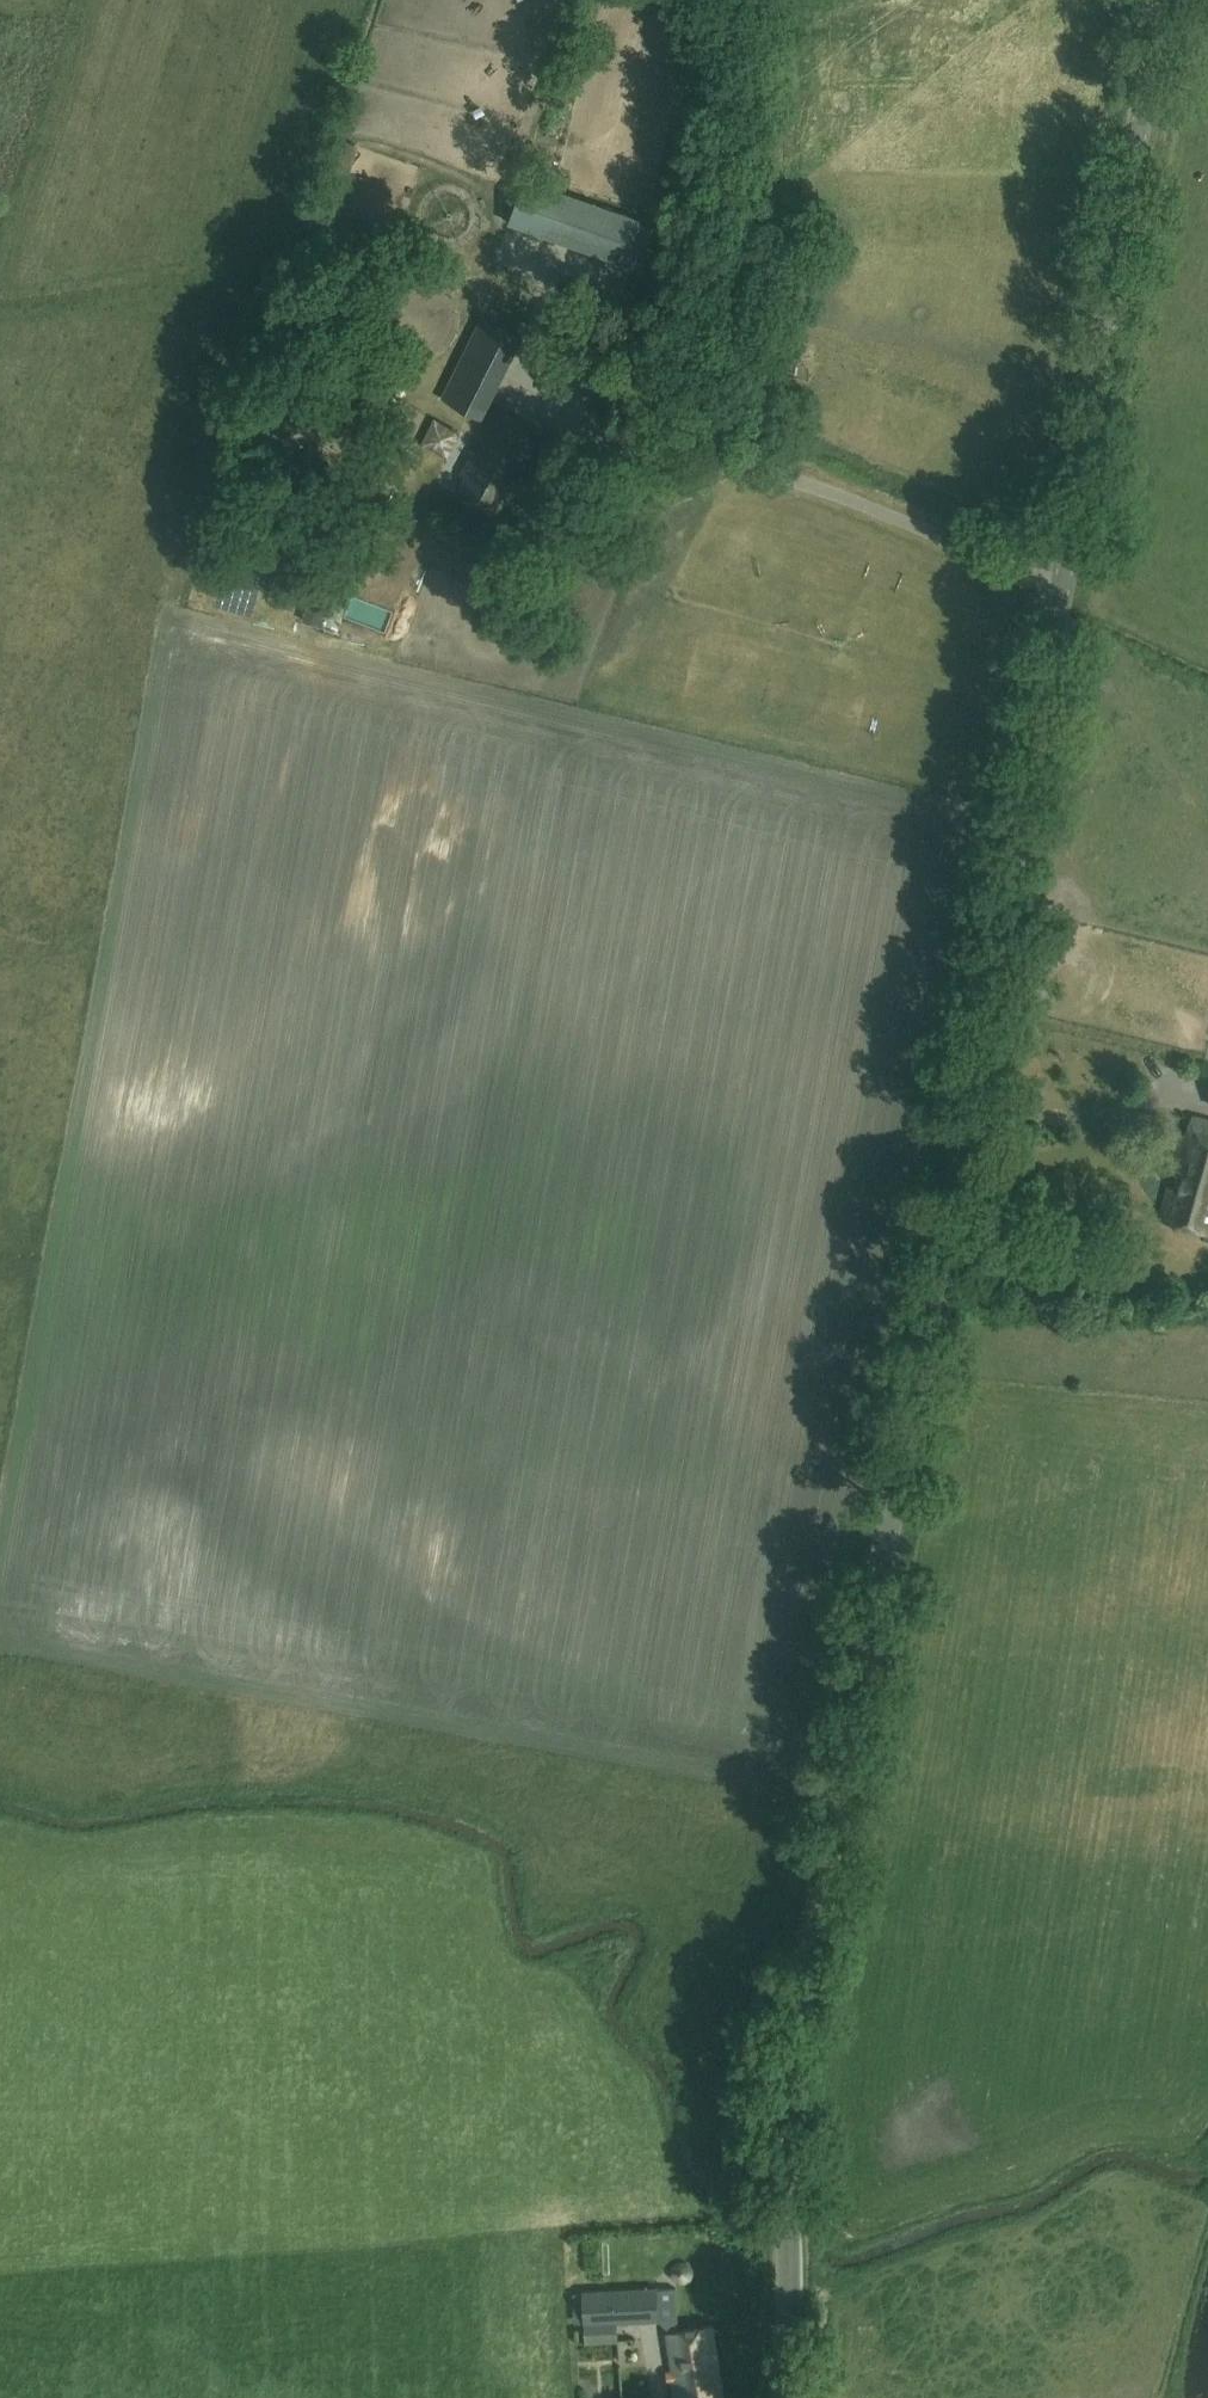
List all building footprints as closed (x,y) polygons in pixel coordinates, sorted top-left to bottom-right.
[(625,263),(637,229),(641,219),(521,176),(505,221),(625,263)] [(442,309),(437,328),(456,333),(460,314),(442,309)] [(484,418),(524,334),(486,315),(465,349),(438,397),(484,418)] [(353,419),(388,439),(403,412),(369,390),(353,419)] [(523,483),(549,435),(494,407),(469,455),(472,456),(462,474),(466,477),(457,493),(498,515),(509,494),(513,496),(520,481),(523,483)] [(448,460),(461,432),(434,418),(420,445),(448,460)] [(343,483),(355,462),(337,453),(326,474),(343,483)] [(376,621),(390,598),(373,588),(359,610),(376,621)] [(318,601),(312,621),(349,633),(355,613),(318,601)] [(1183,1136),(1159,1221),(1207,1234),(1207,1230),(1207,1122),(1191,1117),(1186,1137),(1183,1136)] [(585,2323),(658,2319),(657,2288),(583,2292),(585,2323)] [(711,2325),(670,2332),(676,2369),(672,2370),(676,2397),(723,2397),(711,2325)]
